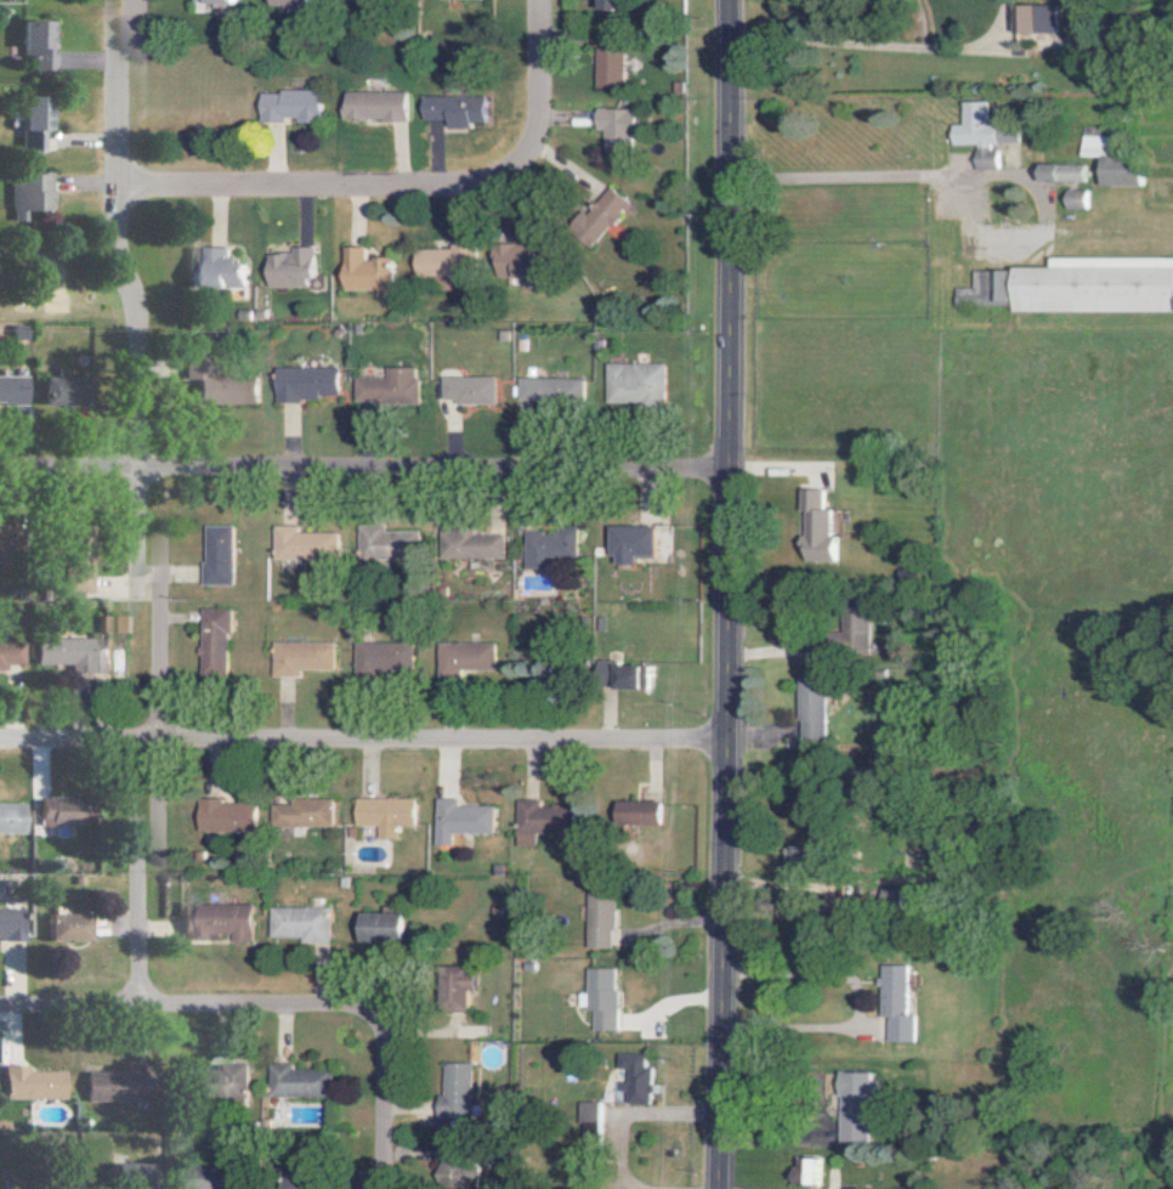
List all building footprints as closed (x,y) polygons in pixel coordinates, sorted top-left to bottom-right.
[(594,10),(624,9),(624,0),(594,0),(594,10)] [(1011,33),(1032,32),(1032,4),(1010,5),(1011,33)] [(28,20),(29,56),(41,55),(41,69),(62,69),(61,20),(28,20)] [(594,85),(617,86),(618,37),(594,36),(594,85)] [(316,122),(316,91),(255,91),(255,120),(291,120),(291,122),(316,122)] [(402,119),(402,92),(337,92),(337,120),(402,119)] [(52,129),(59,129),(60,95),(31,94),(29,149),(51,150),(52,129)] [(417,120),(442,119),(442,125),(480,125),(480,95),(417,95),(417,120)] [(968,145),(968,168),(990,168),(991,143),(1011,143),(1011,124),(979,124),(979,100),(954,100),(954,124),(945,124),(945,145),(968,145)] [(1093,156),(1092,185),(1136,185),(1137,159),(1110,159),(1110,137),(1076,136),(1076,156),(1093,156)] [(1078,182),(1078,165),(1033,164),(1033,181),(1078,182)] [(19,220),(31,220),(30,210),(60,210),(59,173),(18,173),(19,220)] [(623,205),(603,187),(575,217),(599,240),(610,228),(606,224),(623,205)] [(1080,209),(1081,190),(1059,189),(1058,208),(1080,209)] [(487,241),(486,264),(510,265),(510,275),(532,276),(534,248),(525,247),(525,243),(487,241)] [(409,276),(469,274),(468,245),(408,247),(409,276)] [(308,278),(307,246),(285,246),(286,252),(260,253),(261,287),(300,286),(300,278),(308,278)] [(367,289),(367,296),(385,296),(384,257),(358,258),(358,246),(336,247),(337,289),(367,289)] [(220,248),(197,248),(197,286),(238,287),(239,260),(220,260),(220,248)] [(1169,311),(1169,310),(1172,310),(1172,268),(1171,268),(1171,258),(1046,257),(1046,267),(1010,267),(1010,311),(1169,311)] [(249,404),(250,377),(225,377),(225,365),(218,365),(218,355),(194,355),(194,379),(208,379),(208,403),(249,404)] [(598,403),(633,403),(633,406),(657,407),(657,364),(598,362),(598,403)] [(267,399),(331,400),(331,368),(268,367),(267,399)] [(409,402),(408,367),(378,367),(378,378),(346,378),(346,403),(409,402)] [(51,373),(51,404),(94,404),(95,374),(51,373)] [(34,403),(35,377),(0,376),(0,402),(34,403)] [(488,403),(488,377),(434,377),(434,403),(488,403)] [(575,379),(510,377),(509,404),(574,406),(575,379)] [(795,489),(795,550),(800,550),(800,561),(830,561),(830,535),(824,535),(824,509),(817,509),(816,489),(795,489)] [(329,532),(289,532),(289,525),(265,525),(264,560),(328,561),(329,532)] [(348,525),(349,561),(410,560),(409,531),(375,531),(374,525),(348,525)] [(18,565),(18,526),(0,526),(0,565),(18,565)] [(194,585),(223,585),(223,526),(195,526),(194,585)] [(514,532),(515,569),(541,568),(540,558),(567,557),(566,526),(545,527),(545,532),(514,532)] [(647,526),(602,527),(604,565),(628,564),(628,556),(648,555),(647,526)] [(101,592),(102,527),(78,527),(77,592),(101,592)] [(494,558),(494,534),(464,535),(464,529),(430,530),(431,558),(494,558)] [(192,676),(220,675),(219,608),(192,609),(192,676)] [(863,619),(830,618),(829,649),(862,650),(863,619)] [(45,664),(80,664),(80,674),(102,673),(101,638),(45,639),(45,664)] [(15,670),(15,664),(32,664),(33,642),(0,641),(0,670),(15,670)] [(263,676),(291,676),(292,669),(324,669),(325,643),(263,642),(263,676)] [(403,674),(403,643),(345,643),(345,674),(403,674)] [(427,644),(428,676),(450,675),(450,669),(484,669),(484,643),(427,644)] [(638,666),(599,665),(599,688),(637,688),(638,666)] [(793,740),(820,739),(818,675),(792,675),(793,740)] [(371,826),(371,838),(391,839),(391,825),(407,826),(407,798),(349,797),(348,825),(371,826)] [(33,803),(1,803),(1,798),(0,798),(0,832),(33,833),(33,803)] [(250,804),(215,803),(215,799),(192,798),(192,831),(249,832),(250,804)] [(264,804),(265,827),(326,826),(325,798),(283,799),(284,804),(264,804)] [(486,806),(450,806),(450,800),(428,799),(428,845),(445,845),(445,832),(486,833),(486,806)] [(92,824),(92,801),(49,800),(48,823),(92,824)] [(510,847),(529,847),(528,834),(565,833),(565,807),(532,808),(532,800),(509,800),(510,847)] [(654,824),(655,802),(610,801),(610,823),(654,824)] [(608,948),(609,900),(583,899),(582,947),(608,948)] [(192,906),(192,937),(226,936),(226,942),(247,942),(246,905),(192,906)] [(264,937),(295,937),(295,942),(324,943),(324,908),(264,907),(264,937)] [(30,910),(0,909),(0,938),(30,938),(30,910)] [(55,939),(97,940),(98,914),(56,913),(55,939)] [(356,913),(356,941),(400,942),(400,914),(356,913)] [(884,1042),(912,1042),(912,1015),(903,1015),(903,965),(877,965),(876,1017),(884,1017),(884,1042)] [(612,1031),(613,968),(583,968),(582,993),(575,993),(575,1008),(589,1008),(589,1030),(612,1031)] [(642,1054),(614,1054),(613,1069),(624,1069),(624,1083),(616,1083),(616,1091),(623,1091),(623,1103),(648,1103),(648,1067),(642,1066),(642,1054)] [(441,1095),(436,1095),(435,1117),(468,1118),(469,1064),(441,1063),(441,1095)] [(229,1108),(242,1108),(243,1065),(218,1064),(218,1070),(203,1069),(202,1098),(229,1098),(229,1108)] [(265,1097),(329,1098),(329,1070),(289,1070),(289,1064),(266,1064),(265,1097)] [(69,1098),(69,1071),(31,1071),(31,1065),(7,1066),(8,1099),(69,1098)] [(90,1100),(121,1101),(122,1072),(91,1072),(90,1100)] [(438,1149),(436,1183),(479,1186),(480,1164),(461,1164),(462,1151),(438,1149)] [(821,1184),(821,1158),(793,1158),(792,1184),(821,1184)] [(155,1162),(119,1164),(120,1186),(156,1184),(155,1162)] [(236,1168),(191,1166),(190,1188),(235,1188),(236,1168)] [(327,1177),(298,1177),(298,1188),(327,1188),(327,1177)]
